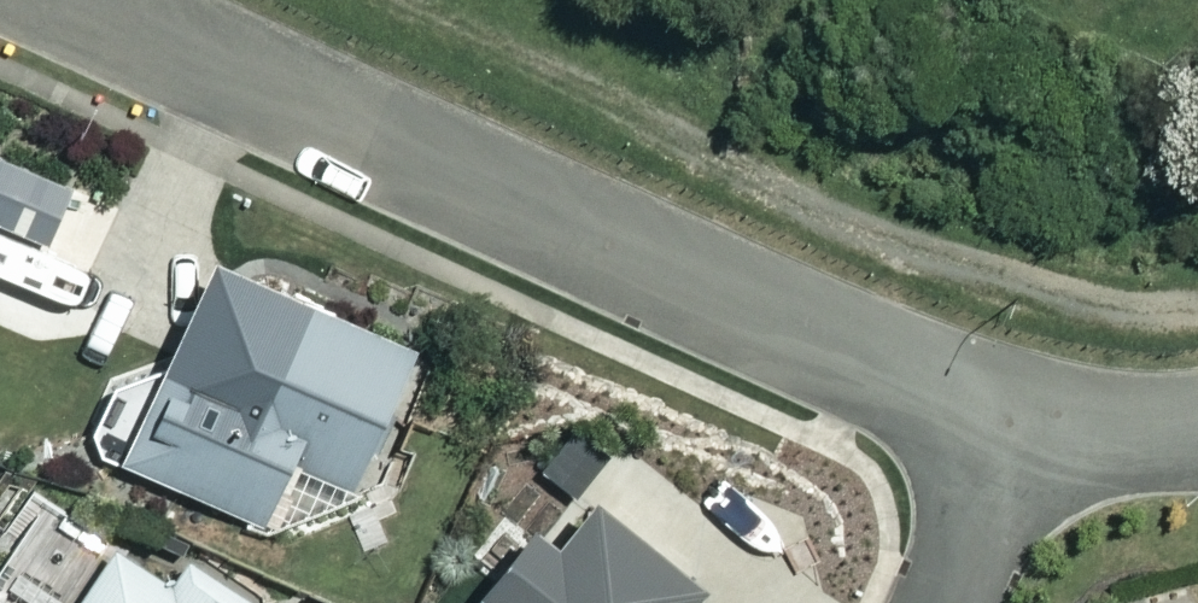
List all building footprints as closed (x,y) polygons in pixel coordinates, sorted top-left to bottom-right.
[(69,190),(0,152),(0,227),(36,248),(69,190)] [(420,341),(261,270),(221,359),(178,340),(125,457),(261,517),(291,450),(358,480),(420,341)] [(600,484),(558,534),(532,512),(478,576),(505,599),(502,602),(680,602),(705,573),(600,484)] [(41,507),(0,567),(0,598),(7,602),(257,602),(185,554),(171,576),(110,535),(101,548),(41,507)]
